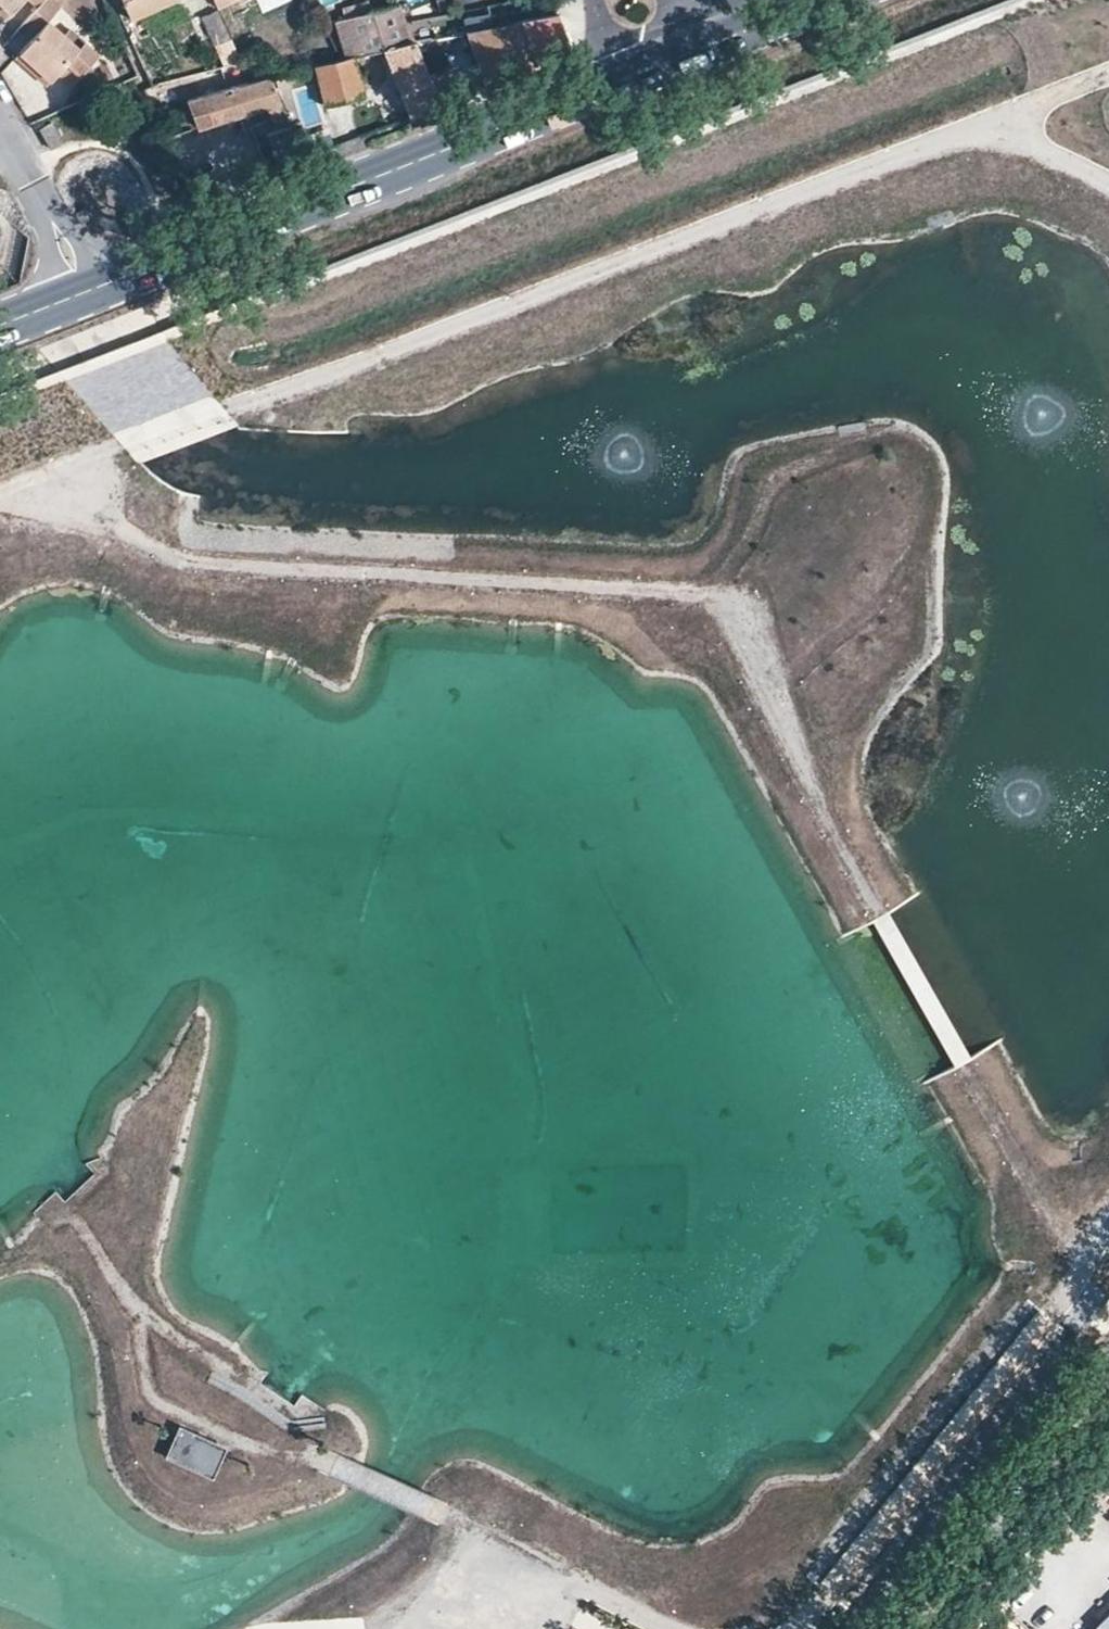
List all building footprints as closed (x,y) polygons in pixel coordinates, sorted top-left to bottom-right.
[(15,18),(29,3),(32,0),(0,0),(0,5),(15,18)] [(65,11),(53,0),(41,14),(31,24),(44,35),(37,42),(24,57),(55,85),(61,79),(76,92),(104,60),(89,47),(84,53),(68,39),(53,25),(65,11)] [(41,14),(48,6),(42,0),(32,0),(29,3),(41,14)] [(130,18),(173,0),(123,0),(130,18)] [(217,9),(239,0),(213,0),(217,9)] [(369,11),(366,0),(364,0),(350,4),(353,15),(369,11)] [(15,18),(0,5),(0,17),(9,25),(15,18)] [(369,11),(353,15),(332,20),(343,56),(351,54),(380,47),(411,39),(397,5),(369,11)] [(519,19),(536,63),(569,50),(555,12),(519,19)] [(200,19),(213,48),(228,41),(217,13),(200,19)] [(536,63),(519,19),(463,30),(482,86),(536,63)] [(37,42),(44,35),(31,24),(25,31),(37,42)] [(84,53),(89,47),(74,33),(68,39),(84,53)] [(411,39),(380,47),(408,115),(438,103),(427,75),(413,39),(411,39)] [(351,54),(343,56),(312,64),(324,105),(364,95),(351,54)] [(49,92),(55,85),(24,57),(18,65),(49,92)] [(454,96),(461,94),(450,66),(427,75),(432,88),(449,81),(454,96)] [(298,67),(268,76),(274,89),(302,81),(298,67)] [(266,106),(279,103),(274,89),(268,76),(202,96),(211,122),(266,106)] [(438,103),(454,96),(449,81),(432,88),(438,103)] [(284,113),(279,103),(266,106),(271,119),(284,113)] [(284,113),(271,119),(276,129),(265,135),(278,166),(302,157),(284,113)] [(41,132),(50,151),(61,146),(52,127),(41,132)] [(222,1439),(173,1417),(160,1447),(209,1469),(222,1439)] [(1092,1619),(1103,1628),(1108,1628),(1108,1601),(1092,1619)]
